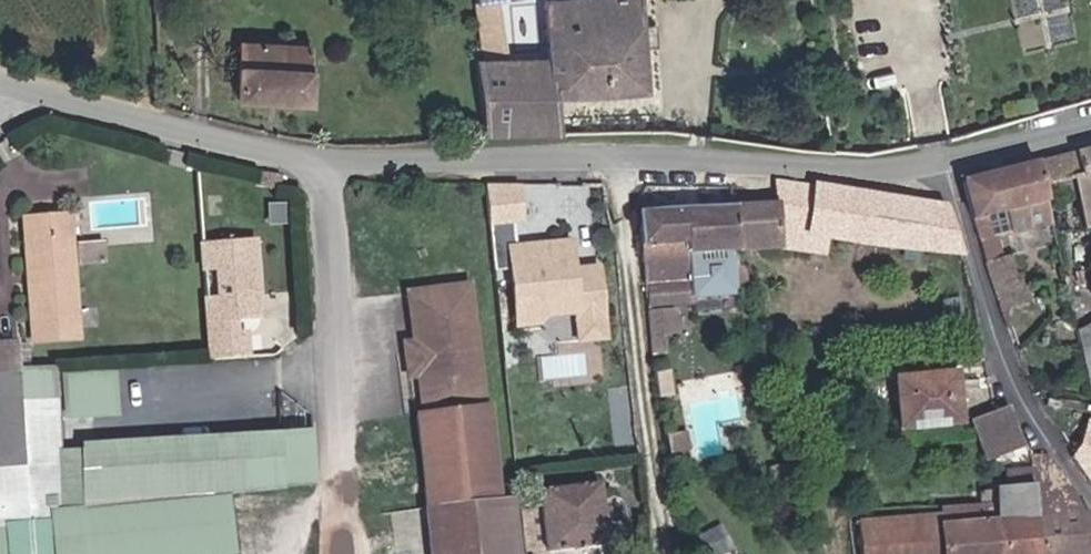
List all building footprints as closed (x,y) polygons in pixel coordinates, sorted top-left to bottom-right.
[(481,158),(559,153),(556,118),(645,114),(636,15),(546,24),(549,79),(504,82),(492,21),(513,19),(513,16),(542,12),(541,0),(471,0),(474,18),(487,91),(475,93),(481,158)] [(308,55),(237,48),(233,99),(302,109),(308,55)] [(1078,200),(1085,227),(1090,248),(1090,172),(1073,177),(1078,200)] [(1050,206),(1078,200),(1073,177),(1039,187),(1045,207),(1050,206)] [(532,185),(496,182),(493,225),(529,228),(532,185)] [(963,207),(988,283),(1008,278),(996,237),(1048,222),(1045,207),(1039,187),(963,207)] [(22,202),(24,220),(68,218),(67,200),(22,202)] [(1085,227),(1078,200),(1050,206),(1057,235),(1085,227)] [(770,232),(726,234),(729,270),(771,266),(772,271),(813,274),(813,268),(845,270),(875,271),(964,279),(950,230),(874,223),(825,218),(770,213),(770,232)] [(76,321),(68,218),(24,220),(31,324),(76,321)] [(243,230),(204,232),(207,263),(217,262),(219,290),(207,290),(209,313),(243,310),(242,287),(259,286),(257,256),(244,257),(243,230)] [(102,232),(74,233),(75,248),(103,246),(102,232)] [(634,238),(639,312),(684,310),(685,274),(729,270),(726,234),(718,234),(634,238)] [(684,310),(639,312),(640,327),(651,326),(669,325),(669,329),(685,328),(685,323),(729,321),(727,295),(732,294),(729,284),(729,270),(685,274),(684,310)] [(568,272),(508,281),(519,357),(537,355),(543,347),(571,343),(578,349),(604,345),(597,304),(573,306),(572,301),(568,272)] [(259,286),(242,287),(243,310),(260,309),(259,286)] [(470,289),(409,293),(412,342),(414,374),(423,507),(489,503),(482,410),(478,410),(470,289)] [(596,297),(572,301),(573,306),(597,304),(596,297)] [(209,313),(209,323),(244,322),(243,310),(209,313)] [(1080,324),(1090,377),(1090,321),(1080,324)] [(244,322),(209,323),(211,348),(245,346),(244,322)] [(651,326),(640,327),(644,369),(656,368),(651,326)] [(0,328),(0,357),(25,356),(24,327),(0,328)] [(414,374),(412,342),(403,343),(405,375),(414,374)] [(604,345),(578,349),(581,371),(606,367),(607,367),(604,345)] [(0,357),(0,510),(63,506),(62,500),(60,445),(56,355),(25,356),(0,357)] [(65,417),(122,417),(123,369),(66,368),(65,417)] [(961,400),(904,408),(910,455),(968,447),(961,400)] [(657,402),(648,403),(652,427),(661,425),(657,402)] [(93,444),(60,445),(62,500),(291,483),(288,428),(93,438),(93,444)] [(1013,440),(1000,440),(978,447),(985,478),(1018,472),(1013,440)] [(1090,445),(1087,454),(1081,453),(1077,462),(1084,465),(1071,485),(1090,513),(1090,445)] [(1038,553),(1090,553),(1089,543),(1078,542),(1070,513),(1048,482),(1038,482),(1037,500),(1038,553)] [(532,502),(532,524),(534,553),(593,553),(589,498),(532,502)] [(999,532),(1000,553),(1038,553),(1037,500),(999,502),(1000,518),(999,532)] [(1000,518),(999,502),(977,504),(977,519),(1000,518)] [(501,503),(489,503),(423,507),(425,553),(506,553),(501,503)] [(532,524),(518,524),(521,553),(534,553),(532,524)] [(939,535),(939,542),(858,547),(858,553),(1000,553),(999,532),(939,535)] [(37,553),(61,553),(60,537),(36,539),(37,553)]
